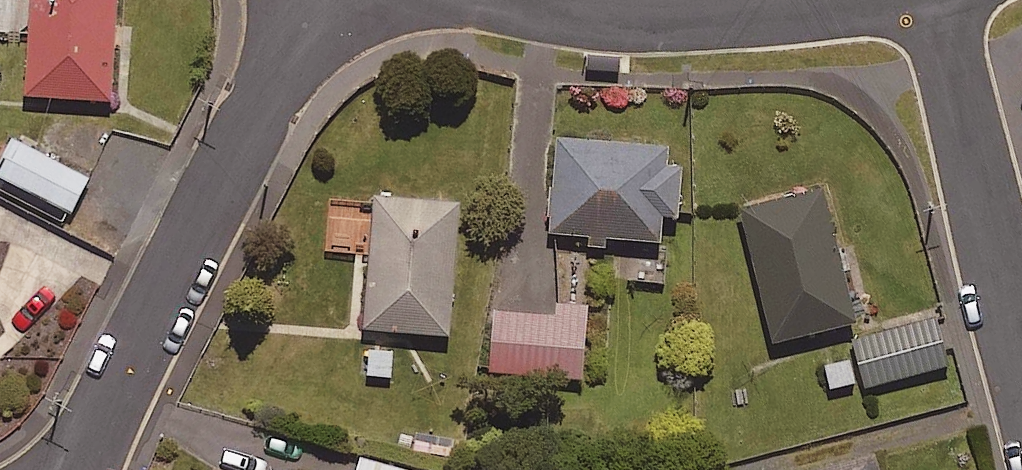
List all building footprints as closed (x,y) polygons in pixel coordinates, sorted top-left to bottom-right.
[(29,33),(25,94),(109,99),(115,0),(0,0),(0,31),(29,33)] [(664,142),(556,139),(553,238),(661,240),(661,212),(678,212),(679,166),(664,166),(664,142)] [(11,141),(0,166),(0,182),(71,212),(87,175),(11,141)] [(855,322),(823,190),(743,209),(775,341),(855,322)] [(458,203),(374,196),(364,327),(448,334),(458,203)] [(553,304),(558,243),(525,240),(520,311),(493,309),(488,372),(581,378),(586,307),(553,304)] [(944,366),(931,314),(850,335),(863,386),(944,366)] [(874,454),(812,469),(878,469),(874,454)] [(359,457),(356,469),(406,469),(359,457)]
